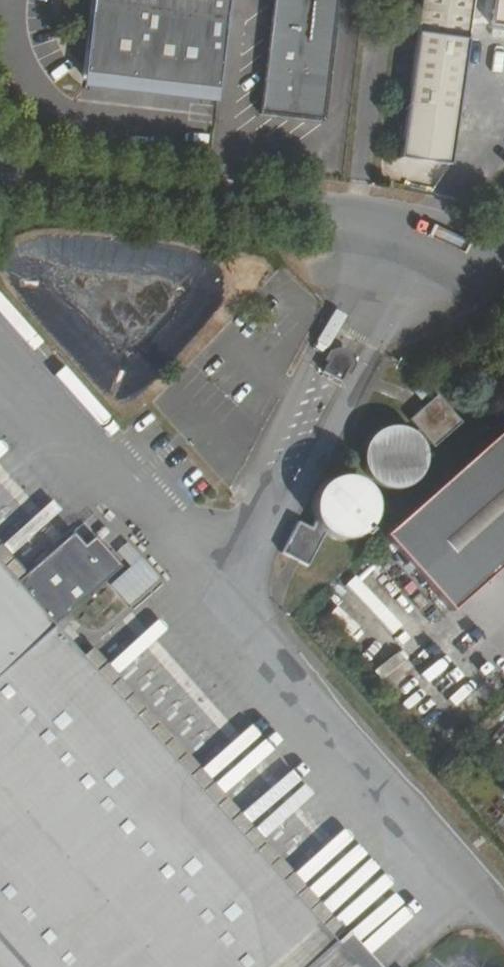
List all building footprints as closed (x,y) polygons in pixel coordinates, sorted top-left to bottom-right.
[(89,49),(86,83),(221,99),(233,0),(95,0),(89,49)] [(261,111),(324,118),(338,0),(274,0),(261,111)] [(457,172),(475,45),(422,36),(402,163),(457,172)] [(325,371),(341,381),(351,365),(348,356),(341,352),(333,356),(325,371)] [(462,424),(438,395),(408,418),(416,428),(412,431),(407,427),(398,425),(384,425),(374,431),(365,439),(363,445),(362,453),(362,465),(366,473),(373,481),(381,486),(394,489),(404,488),(410,486),(419,478),(425,470),(427,457),(427,452),(424,448),(429,444),(433,447),(462,424)] [(377,538),(446,614),(503,562),(503,426),(377,538)] [(376,508),(376,494),(365,476),(359,472),(345,467),(332,469),(322,472),(313,482),(308,491),(307,507),(309,516),(312,522),(306,526),(298,515),(269,537),(287,561),(326,532),(337,536),(348,537),(357,533),(367,524),(374,515),(376,508)] [(36,625),(0,586),(0,966),(354,966),(36,625)]
